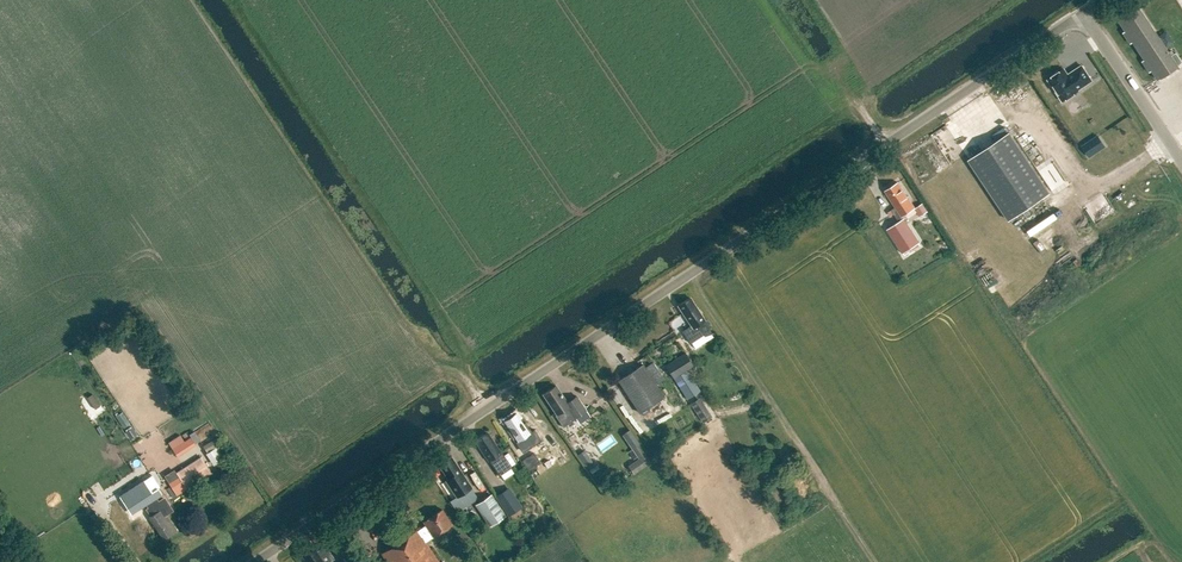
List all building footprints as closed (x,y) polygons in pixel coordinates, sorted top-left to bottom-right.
[(1179,66),(1140,8),(1120,21),(1126,31),(1124,32),(1131,43),(1133,42),(1145,59),(1143,61),(1150,72),(1153,71),(1159,79),(1179,66)] [(1048,79),(1062,101),(1078,91),(1078,90),(1092,80),(1082,65),(1072,72),(1073,73),(1069,76),(1064,69),(1056,74),(1054,74),(1051,76),(1050,78),(1048,79)] [(969,160),(929,186),(995,285),(1035,259),(1009,220),(1050,193),(1009,133),(969,160)] [(1089,156),(1094,153),(1088,143),(1082,146),(1089,156)] [(899,222),(904,219),(902,216),(915,208),(909,199),(898,183),(885,191),(896,207),(891,210),(899,222)] [(904,219),(899,222),(887,230),(903,254),(920,243),(904,219)] [(1039,244),(1054,232),(1048,225),(1034,238),(1039,244)] [(705,321),(690,298),(679,306),(692,326),(683,332),(691,344),(704,335),(705,337),(713,335),(707,320),(705,321)] [(680,318),(674,324),(678,329),(685,323),(680,318)] [(673,379),(681,374),(694,366),(685,352),(665,365),(673,379)] [(640,414),(665,398),(643,365),(619,381),(640,414)] [(686,399),(693,395),(681,374),(673,379),(686,399)] [(567,404),(556,386),(544,394),(557,415),(556,416),(563,427),(575,419),(574,417),(585,410),(577,397),(576,397),(576,398),(567,404)] [(703,422),(712,416),(700,397),(690,403),(703,422)] [(521,450),(530,444),(525,436),(529,434),(515,414),(505,421),(520,442),(517,444),(521,450)] [(195,432),(190,435),(196,444),(201,441),(195,432)] [(500,452),(487,433),(476,441),(490,461),(497,470),(500,476),(513,468),(509,462),(501,452),(500,452)] [(600,453),(616,441),(610,434),(595,446),(600,453)] [(177,456),(196,444),(191,436),(172,448),(177,456)] [(207,452),(221,443),(217,436),(203,445),(207,452)] [(213,465),(229,455),(221,443),(206,453),(213,465)] [(634,473),(652,461),(639,443),(632,448),(639,458),(628,465),(634,473)] [(584,450),(577,455),(585,466),(591,462),(584,450)] [(529,470),(541,462),(534,452),(522,460),(529,470)] [(177,495),(211,473),(201,457),(176,472),(179,477),(170,483),(177,495)] [(458,497),(471,489),(451,458),(440,465),(450,479),(447,481),(458,497)] [(144,480),(120,496),(128,508),(134,504),(137,510),(162,495),(158,488),(152,492),(144,480)] [(509,487),(495,496),(507,515),(521,506),(509,487)] [(491,527),(505,518),(491,496),(476,506),(491,527)] [(165,513),(171,509),(166,501),(157,507),(153,501),(148,504),(150,507),(148,508),(152,515),(149,517),(163,539),(177,530),(165,513)] [(442,510),(423,522),(426,526),(418,531),(382,555),(387,561),(439,561),(425,542),(452,524),(442,510)] [(334,558),(325,546),(317,552),(313,546),(301,554),(307,561),(328,561),(334,558)]
